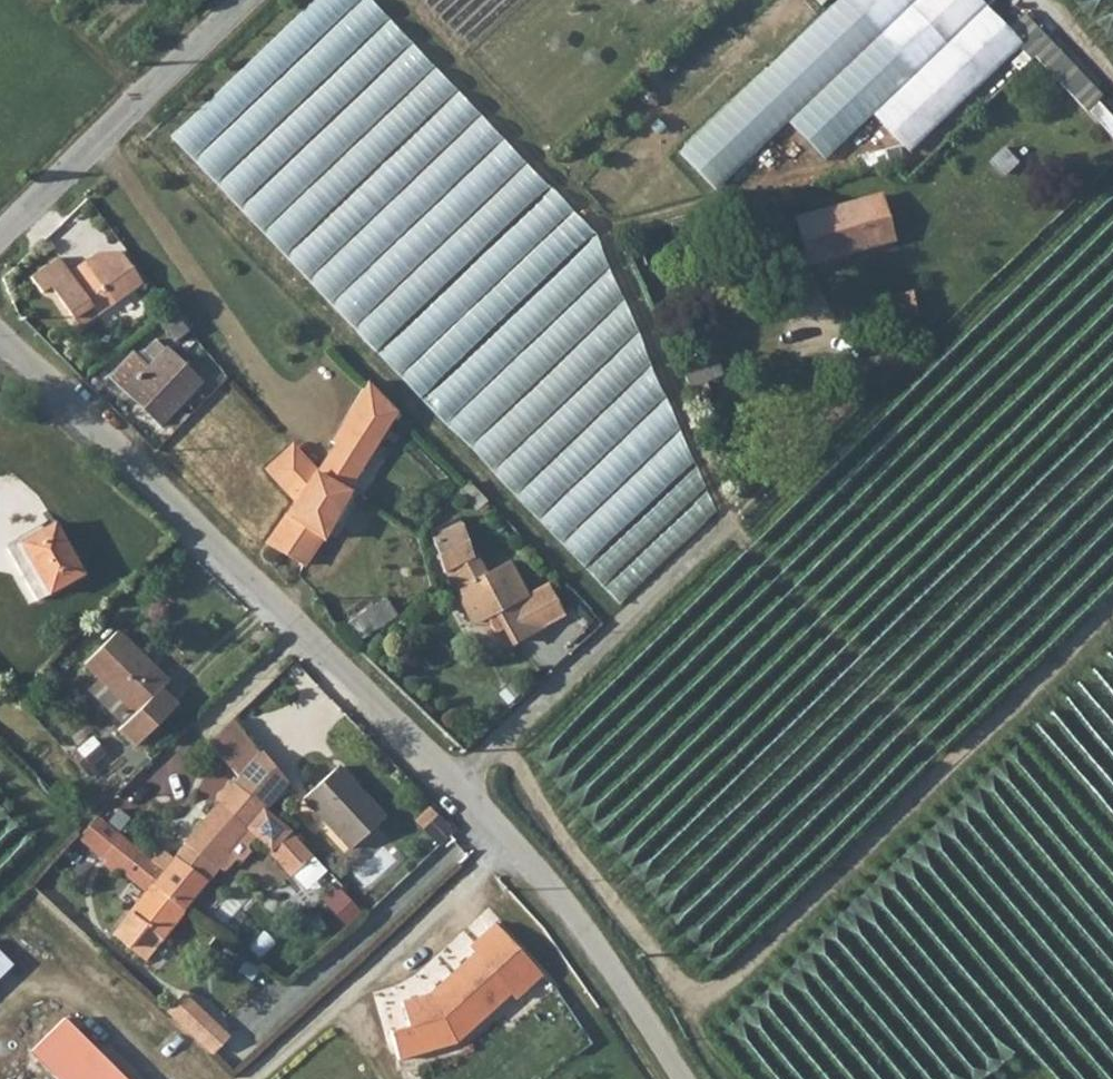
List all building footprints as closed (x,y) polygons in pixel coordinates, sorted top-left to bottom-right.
[(372,0),(312,0),(171,138),(619,603),(717,512),(592,231),(372,0)] [(975,0),(840,0),(674,158),(715,201),(792,127),(828,165),(878,117),(912,152),(1021,48),(975,0)] [(1033,15),(1018,27),(1076,98),(1092,86),(1033,15)] [(885,200),(799,224),(811,265),(896,241),(885,200)] [(144,288),(126,259),(108,270),(100,261),(72,279),(99,319),(144,288)] [(899,324),(921,318),(916,296),(895,300),(899,324)] [(176,346),(191,334),(177,317),(161,329),(176,346)] [(170,356),(155,341),(136,359),(151,374),(170,356)] [(162,429),(203,388),(170,356),(151,374),(136,359),(115,380),(162,429)] [(383,444),(399,417),(370,387),(355,411),(365,416),(358,428),(383,444)] [(336,448),(316,477),(349,497),(383,444),(358,428),(365,416),(355,411),(332,446),(336,448)] [(332,525),(349,497),(316,477),(293,451),(269,472),(298,504),(268,548),(302,571),(332,525)] [(478,519),(488,509),(471,491),(460,501),(478,519)] [(341,531),(357,508),(349,497),(332,525),(341,531)] [(62,530),(25,549),(51,599),(87,582),(62,530)] [(451,576),(477,562),(462,535),(433,550),(448,578),(451,576)] [(482,560),(477,562),(451,576),(466,609),(474,606),(485,628),(493,625),(500,639),(512,633),(506,619),(533,605),(514,567),(491,579),(482,560)] [(348,622),(359,641),(402,616),(391,598),(348,622)] [(533,605),(506,619),(512,633),(520,649),(548,634),(533,605)] [(169,684),(118,633),(86,664),(101,679),(89,691),(115,718),(127,706),(136,715),(120,730),(137,748),(178,709),(160,692),(169,684)] [(207,747),(239,785),(261,760),(229,726),(207,747)] [(264,756),(261,760),(239,785),(264,815),(269,809),(294,781),(264,756)] [(393,815),(345,765),(325,784),(370,836),(393,815)] [(360,846),(370,836),(325,784),(312,796),(360,846)] [(320,870),(311,865),(318,860),(269,809),(264,815),(239,785),(212,815),(166,873),(156,887),(188,912),(221,873),(224,876),(255,844),(294,881),(299,877),(304,885),(314,885),(321,879),(320,870)] [(96,818),(86,828),(76,837),(99,855),(117,834),(96,818)] [(156,887),(166,873),(117,834),(99,855),(148,896),(116,938),(146,963),(188,912),(156,887)] [(325,901),(352,920),(363,905),(336,886),(325,901)] [(478,956),(435,996),(406,1006),(414,1030),(394,1036),(403,1062),(457,1045),(514,991),(520,998),(547,974),(500,922),(473,948),(478,956)] [(17,962),(0,946),(0,980),(17,962)] [(183,1001),(169,1014),(178,1024),(209,1056),(223,1043),(183,1001)] [(71,1025),(39,1055),(62,1078),(123,1078),(71,1025)]
